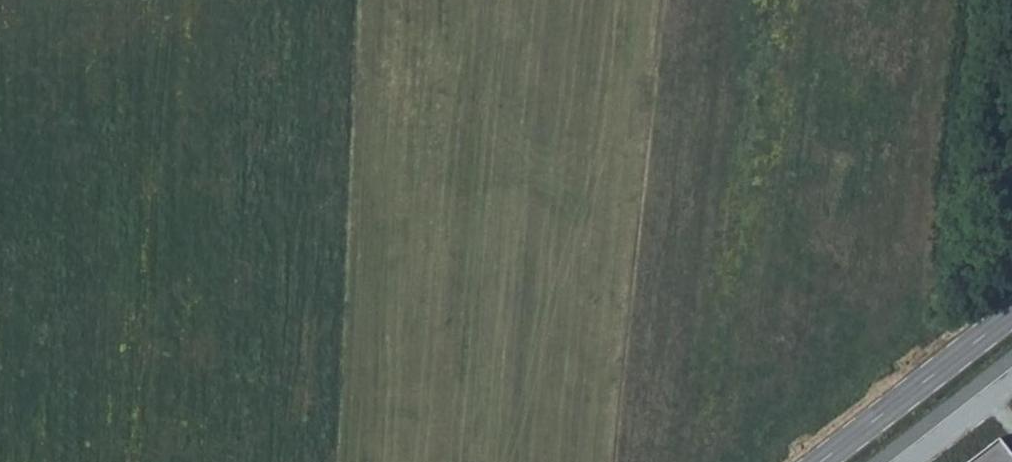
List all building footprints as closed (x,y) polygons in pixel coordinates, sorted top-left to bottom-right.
[(998,429),(955,461),(1011,461),(1011,447),(998,429)]
